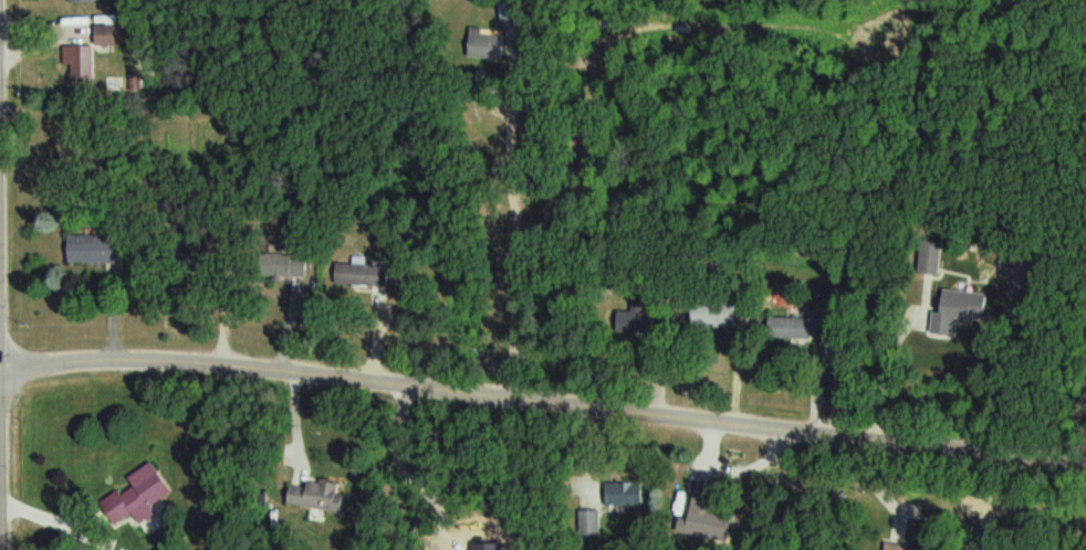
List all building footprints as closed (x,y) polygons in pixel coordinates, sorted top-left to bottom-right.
[(74,47),(74,78),(98,78),(98,47),(74,47)] [(71,238),(71,263),(117,263),(117,238),(71,238)] [(943,275),(943,245),(923,245),(923,275),(943,275)] [(310,278),(310,248),(270,247),(269,277),(310,278)] [(339,286),(371,286),(371,262),(339,262),(339,286)] [(988,292),(946,292),(946,319),(988,319),(988,292)] [(696,327),(739,324),(738,298),(694,301),(696,327)] [(620,332),(672,333),(673,311),(621,310),(620,332)] [(826,315),(772,315),(772,340),(826,340),(826,315)] [(129,477),(133,484),(104,502),(118,525),(136,514),(143,526),(181,503),(155,462),(129,477)] [(291,504),(342,513),(346,484),(310,478),(309,486),(294,484),(291,504)] [(609,505),(645,505),(645,482),(609,482),(609,505)] [(694,504),(694,523),(724,523),(724,504),(694,504)] [(887,549),(911,549),(911,544),(888,542),(887,549)]
